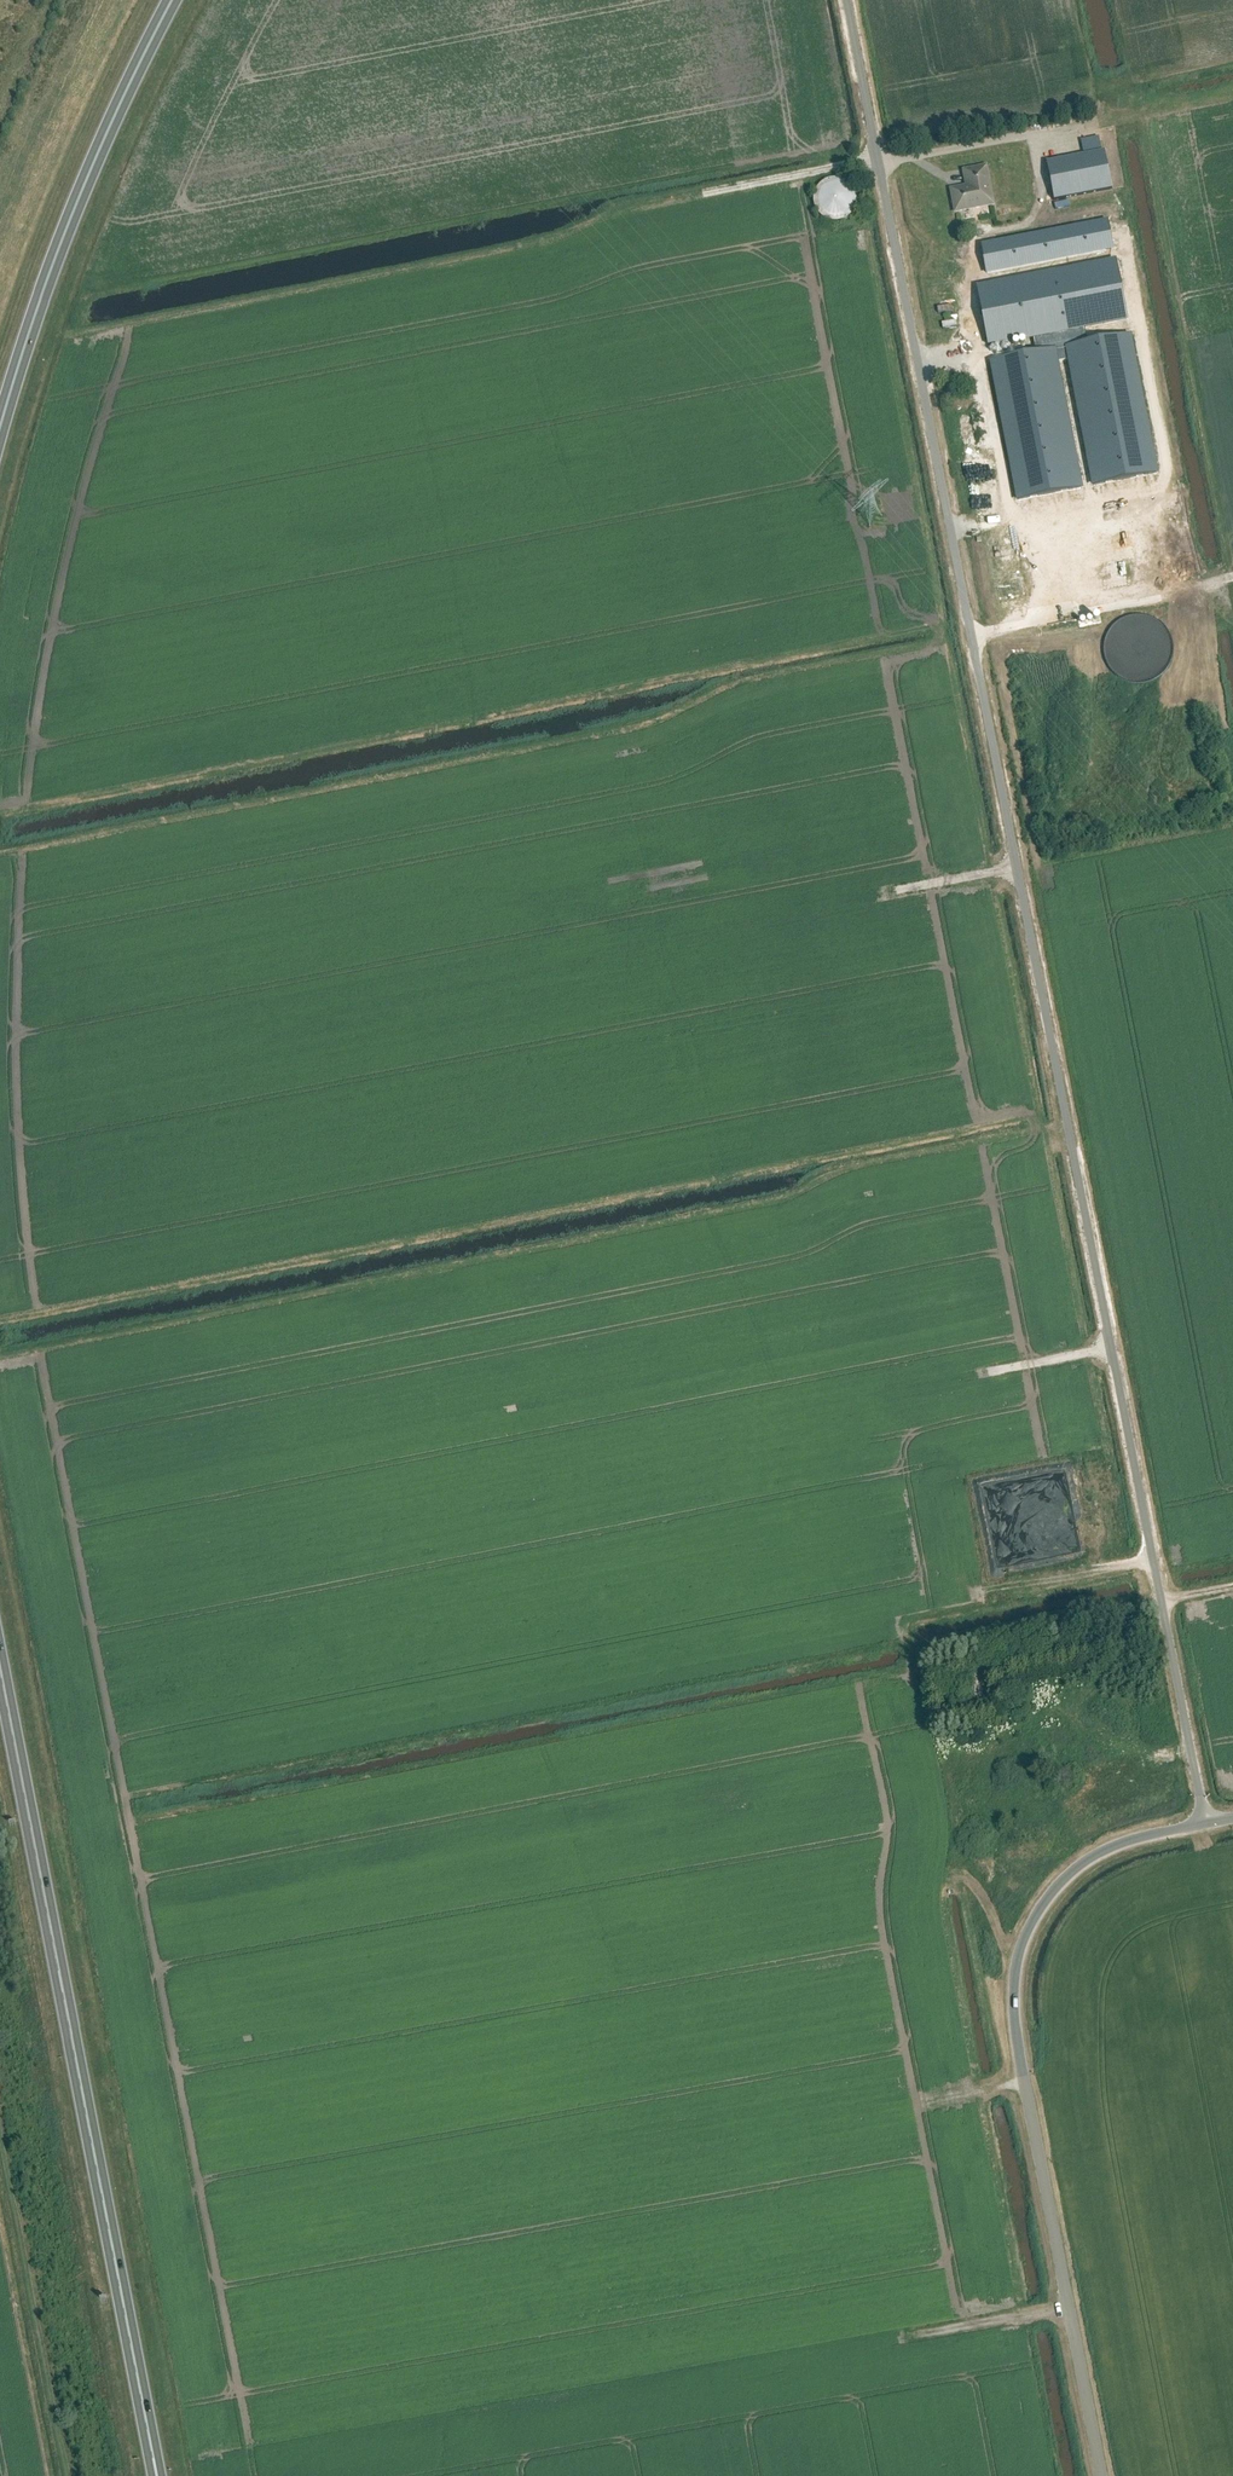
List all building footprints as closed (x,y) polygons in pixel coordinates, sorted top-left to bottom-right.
[(1101,150),(1100,140),(1081,144),(1083,153),(1101,150)] [(1053,201),(1093,193),(1110,190),(1103,152),(1045,164),(1053,201)] [(955,212),(993,205),(986,167),(964,171),(967,187),(951,190),(955,212)] [(828,223),(832,224),(836,224),(841,223),(844,221),(848,219),(852,215),(853,212),(854,210),(856,204),(856,201),(855,197),(853,191),(851,188),(847,185),(843,182),(838,181),(834,180),(831,180),(826,182),(822,184),(819,186),(817,188),(815,191),(814,194),(812,200),(812,205),(813,210),(815,213),(817,216),(820,219),(824,221),(828,223)] [(987,273),(1113,249),(1108,222),(982,247),(987,273)] [(997,351),(997,352),(1002,351),(1002,350),(1001,349),(1001,348),(1001,347),(1001,343),(1033,337),(1036,353),(992,362),(1019,500),(1081,488),(1056,362),(1069,360),(1094,486),(1156,474),(1130,336),(1088,344),(1085,327),(1126,319),(1115,262),(978,288),(989,346),(996,344),(997,347),(997,348),(997,349),(998,349),(998,350),(997,351)] [(1133,684),(1140,685),(1147,684),(1154,681),(1159,678),(1164,673),(1169,667),(1171,662),(1173,655),(1173,649),(1172,641),(1170,635),(1166,628),(1162,624),(1158,621),(1155,619),(1150,617),(1143,615),(1137,615),(1133,616),(1126,618),(1119,621),(1114,626),(1109,631),(1106,637),(1104,644),(1104,651),(1105,658),(1107,664),(1110,670),(1115,676),(1120,679),(1127,682),(1133,684)] [(1108,1654),(1109,1661),(1124,1659),(1123,1653),(1108,1654)] [(1000,1694),(1007,1693),(1007,1680),(999,1680),(1000,1694)]
